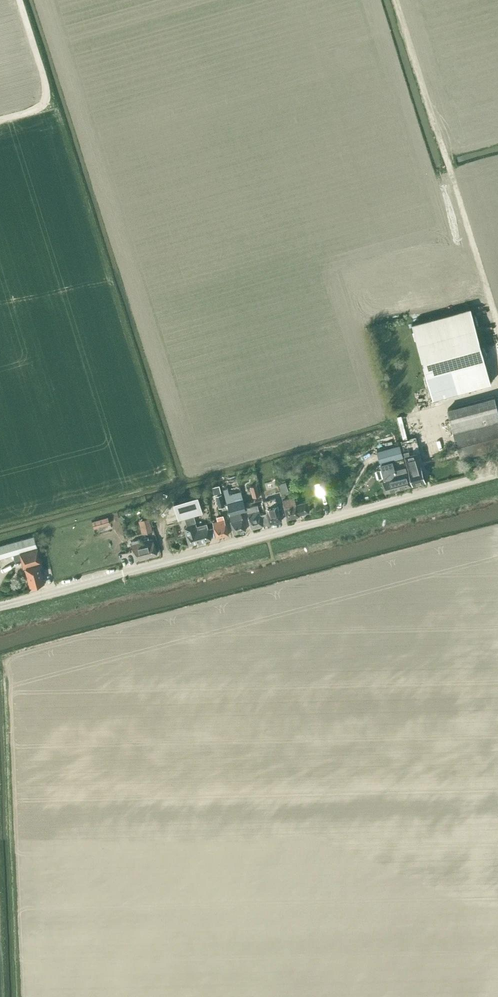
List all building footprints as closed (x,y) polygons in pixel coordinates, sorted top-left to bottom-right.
[(490,382),(485,364),(470,307),(412,323),(432,398),(490,382)] [(447,408),(453,431),(460,458),(497,448),(497,411),(494,396),(447,408)] [(404,413),(399,414),(401,436),(407,436),(404,413)] [(420,466),(419,463),(422,462),(415,436),(400,440),(404,455),(411,478),(410,478),(411,485),(412,484),(412,485),(424,481),(421,470),(423,470),(421,465),(420,466)] [(379,463),(402,456),(399,445),(376,451),(379,463)] [(410,485),(411,485),(410,478),(408,479),(407,474),(407,475),(405,467),(394,470),(391,461),(380,464),(384,481),(382,481),(385,492),(410,485)] [(289,493),(285,481),(278,483),(281,495),(289,493)] [(320,495),(327,492),(322,481),(316,483),(320,495)] [(212,486),(214,495),(221,493),(219,484),(212,486)] [(252,496),(259,495),(256,484),(249,485),(252,496)] [(233,532),(245,529),(241,514),(240,515),(239,512),(245,510),(240,491),(229,494),(227,488),(223,489),(229,514),(233,532)] [(215,495),(218,508),(225,506),(221,493),(215,495)] [(274,497),(271,498),(269,493),(262,494),(264,500),(263,500),(265,508),(269,523),(281,520),(279,514),(283,513),(282,507),(278,508),(277,504),(276,505),(274,497)] [(186,498),(174,501),(178,518),(184,516),(193,514),(202,511),(199,499),(198,494),(186,498)] [(293,497),(282,500),(287,518),(298,515),(298,514),(308,511),(305,500),(295,503),(293,497)] [(251,528),(262,524),(268,523),(265,512),(259,513),(257,504),(251,506),(245,507),(247,512),(251,528)] [(223,518),(221,519),(220,515),(216,516),(217,520),(212,522),(216,537),(228,534),(223,518)] [(110,523),(108,516),(91,521),(93,528),(110,523)] [(184,527),(183,528),(185,532),(188,544),(210,538),(206,522),(196,525),(194,518),(185,521),(186,525),(184,525),(184,527)] [(146,524),(137,526),(139,532),(148,530),(146,524)] [(37,547),(34,534),(0,543),(0,557),(37,547)] [(134,559),(156,553),(152,538),(139,541),(138,539),(131,541),(131,543),(130,544),(134,559)] [(30,586),(44,582),(39,563),(41,562),(37,547),(19,552),(19,553),(20,558),(23,567),(25,567),(30,586)]
